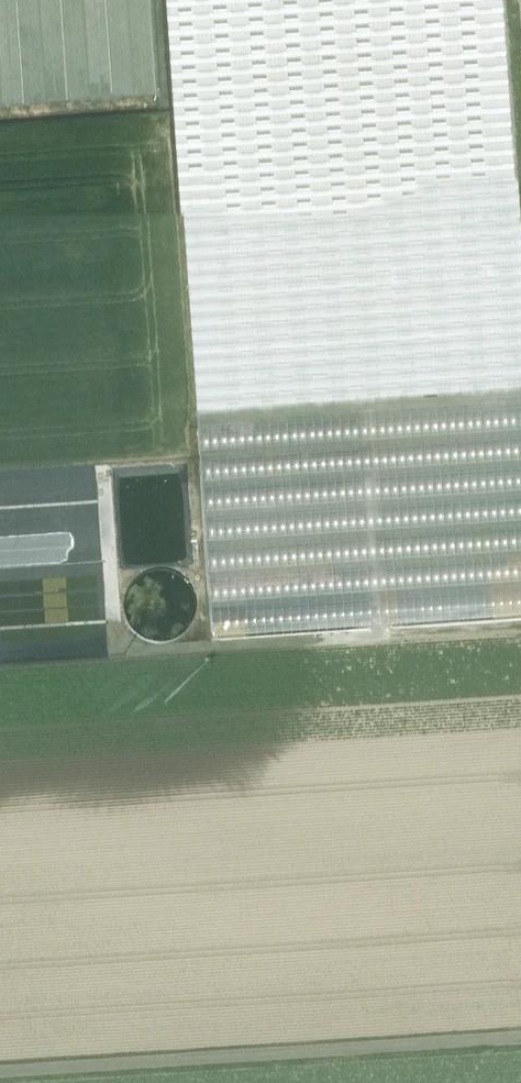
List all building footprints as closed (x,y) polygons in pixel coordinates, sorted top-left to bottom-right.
[(196,421),(520,399),(520,252),(504,0),(167,0),(196,421)] [(196,421),(212,645),(520,624),(520,399),(196,421)]
